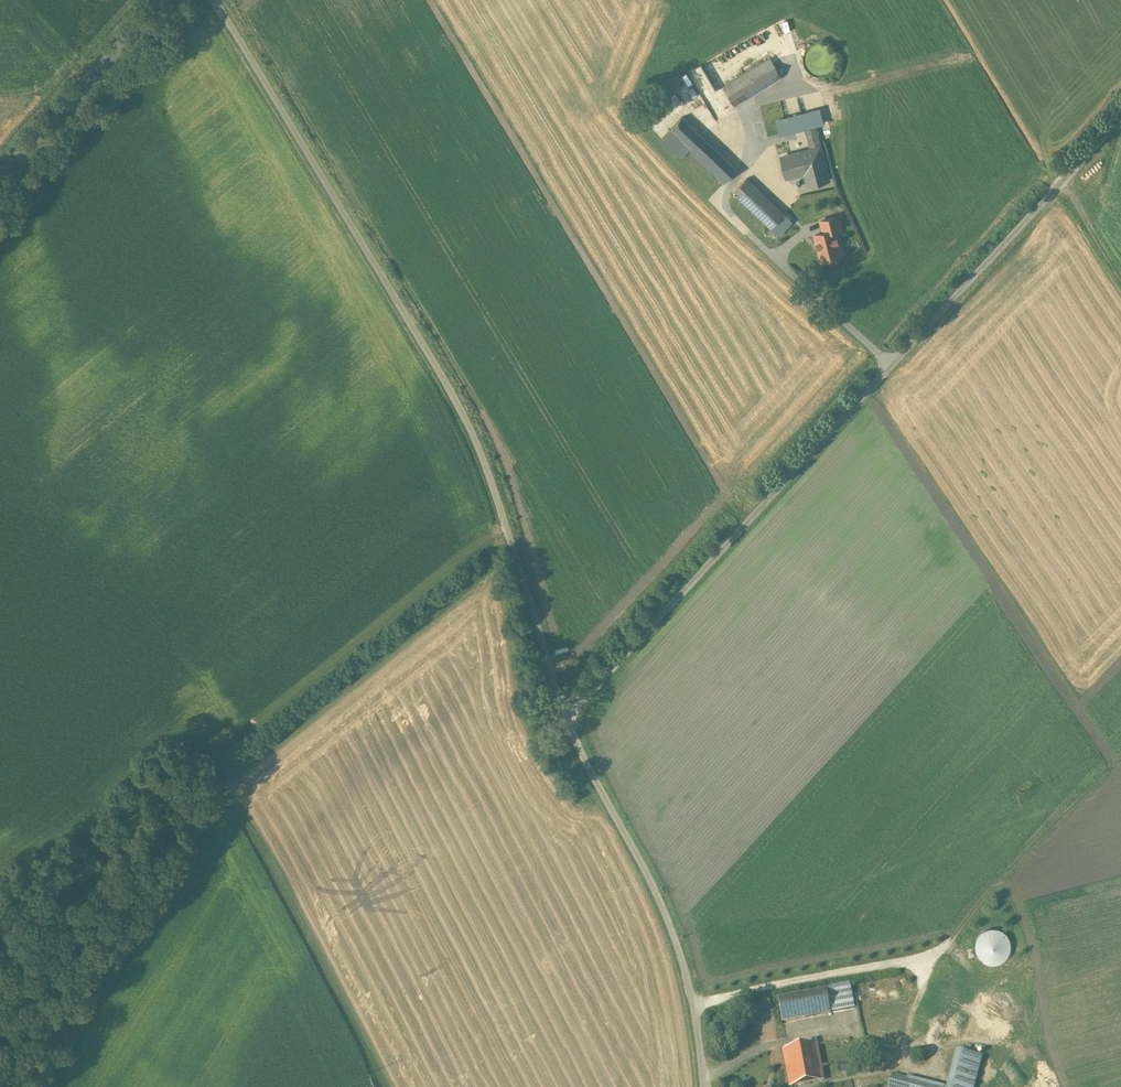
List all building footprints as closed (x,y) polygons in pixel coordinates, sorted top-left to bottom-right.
[(770,58),(723,86),(728,93),(775,65),(770,58)] [(775,65),(728,93),(735,105),(782,76),(775,65)] [(786,95),(759,102),(768,137),(806,127),(815,125),(824,122),(817,97),(794,103),(789,104),(786,95)] [(677,112),(664,126),(669,130),(682,116),(677,112)] [(682,116),(669,130),(689,149),(725,183),(738,169),(682,116)] [(815,125),(806,127),(811,146),(820,143),(815,125)] [(689,149),(669,130),(661,138),(681,157),(689,149)] [(820,146),(781,156),(787,177),(805,172),(809,185),(829,179),(820,146)] [(746,178),(734,191),(745,202),(758,188),(746,178)] [(758,188),(745,202),(772,228),(785,214),(758,188)] [(838,242),(835,229),(815,234),(822,260),(841,255),(840,251),(842,250),(839,242),(838,242)] [(977,954),(981,960),(986,963),(992,965),(998,965),(1003,963),(1008,959),(1011,954),(1012,948),(1012,942),(1009,936),(1005,932),(999,930),(993,929),(986,931),(981,935),(977,940),(976,947),(977,954)] [(826,989),(779,998),(783,1022),(831,1013),(856,1007),(851,985),(826,990),(826,989)] [(67,997),(54,990),(50,998),(62,1005),(67,997)] [(757,1002),(743,1011),(750,1021),(764,1012),(757,1002)] [(819,1044),(784,1051),(791,1086),(825,1080),(819,1044)] [(948,1086),(973,1086),(981,1056),(957,1050),(948,1086)] [(907,1077),(907,1080),(900,1078),(900,1077),(893,1075),(890,1086),(945,1086),(907,1077)]
